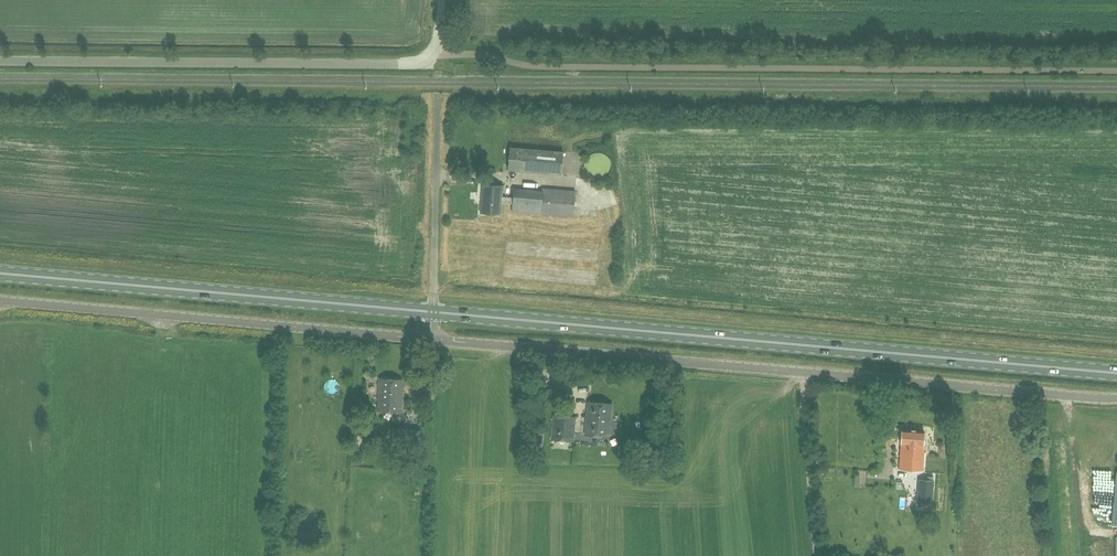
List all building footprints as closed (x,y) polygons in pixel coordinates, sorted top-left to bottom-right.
[(562,174),(563,152),(511,147),(509,169),(562,174)] [(514,189),(513,194),(513,197),(502,197),(502,193),(503,185),(483,183),(480,213),(501,214),(502,202),(513,203),(512,211),(514,211),(573,216),(575,191),(543,188),(543,191),(514,189)] [(402,412),(404,379),(380,377),(377,410),(402,412)] [(609,436),(613,403),(588,401),(585,434),(609,436)] [(574,441),(576,416),(554,414),(551,438),(574,441)] [(416,446),(419,430),(393,428),(392,445),(416,446)] [(923,470),(924,444),(923,444),(924,430),(902,429),(899,468),(923,470)] [(361,455),(350,457),(352,466),(363,464),(361,455)] [(933,503),(934,480),(919,479),(917,502),(933,503)]
